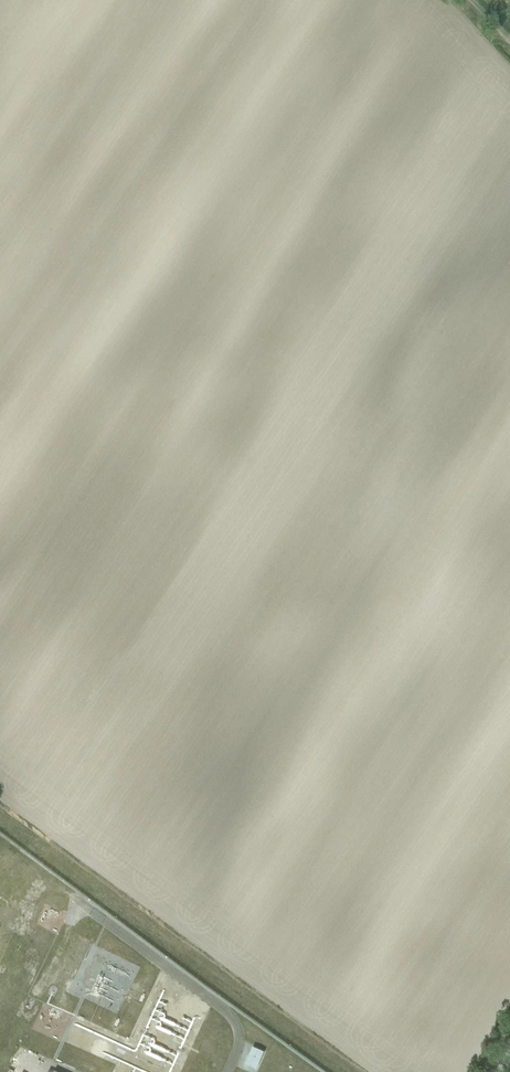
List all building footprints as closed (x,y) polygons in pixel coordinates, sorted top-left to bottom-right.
[(163,1015),(158,1030),(175,1036),(171,1044),(182,1048),(191,1025),(163,1015)] [(150,1058),(174,1062),(176,1048),(152,1045),(150,1058)] [(245,1066),(256,1071),(264,1053),(253,1048),(245,1066)]
